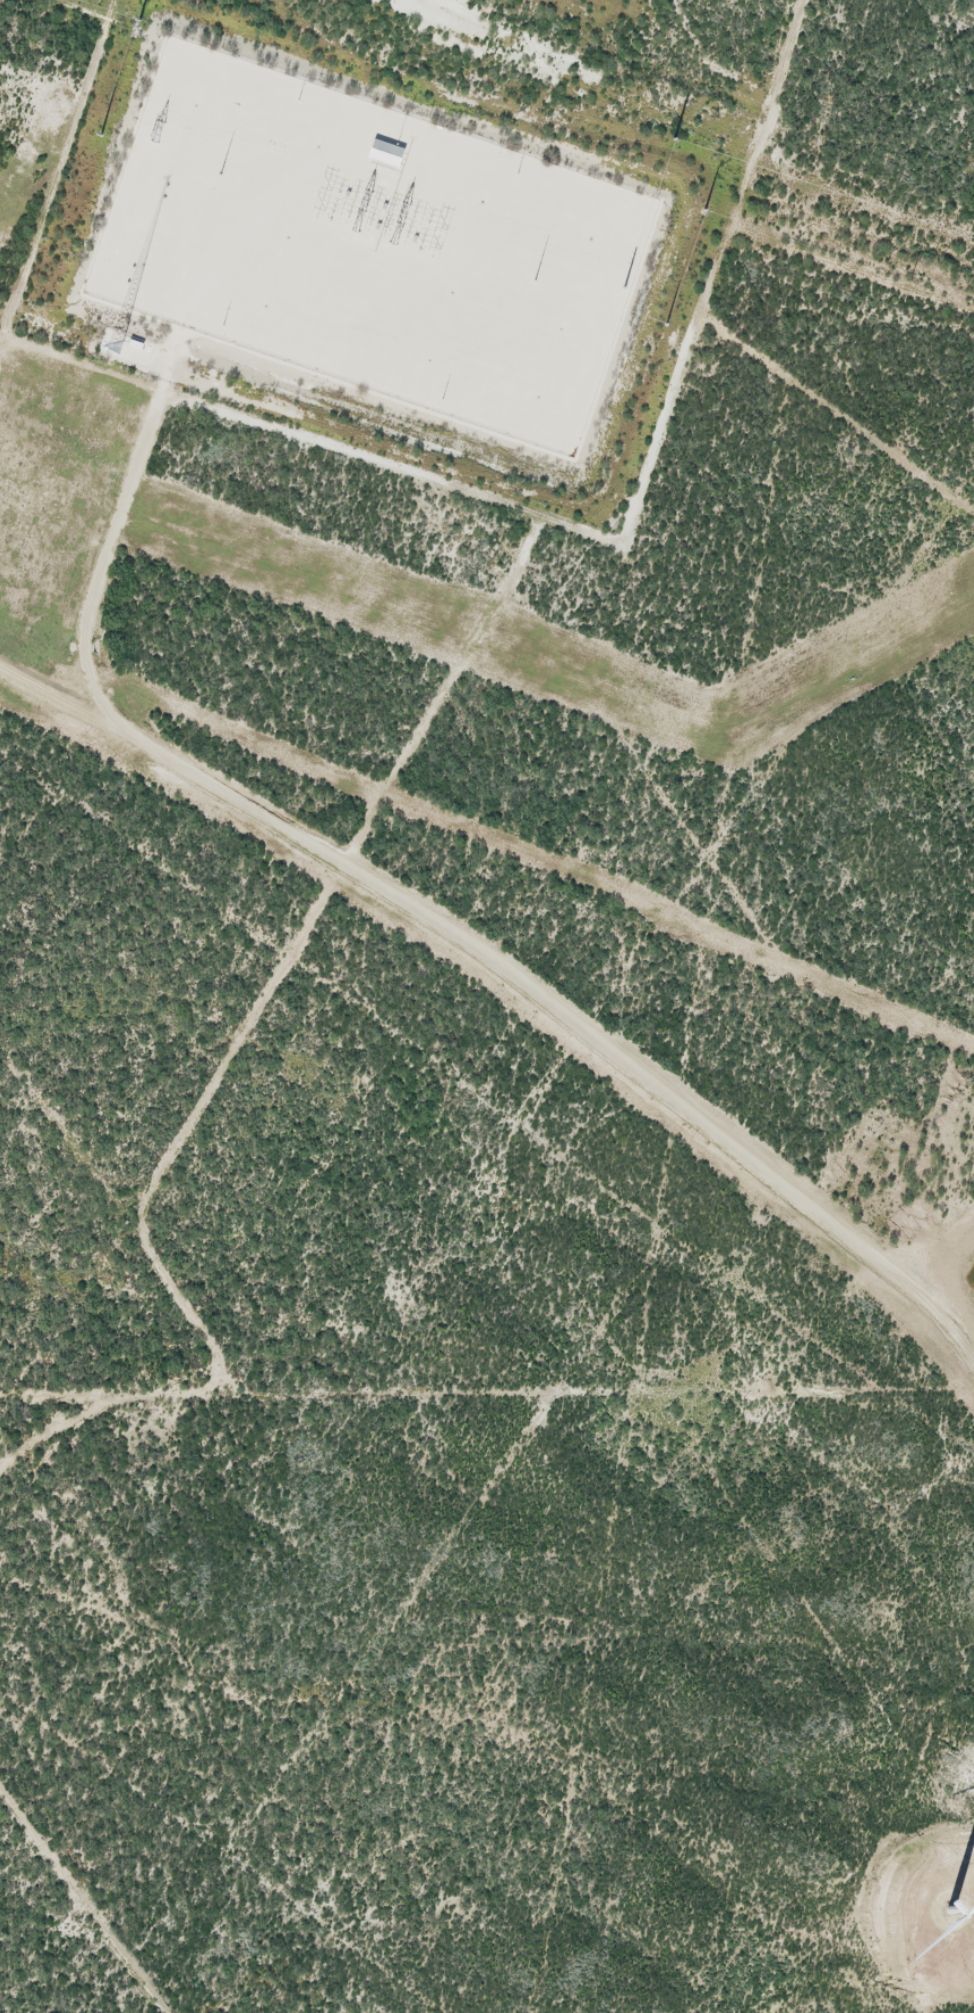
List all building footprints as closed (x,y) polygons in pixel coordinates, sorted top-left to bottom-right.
[(365,155),(371,139),(403,150),(397,165),(365,155)] [(218,372),(194,363),(191,369),(215,379),(218,372)]
